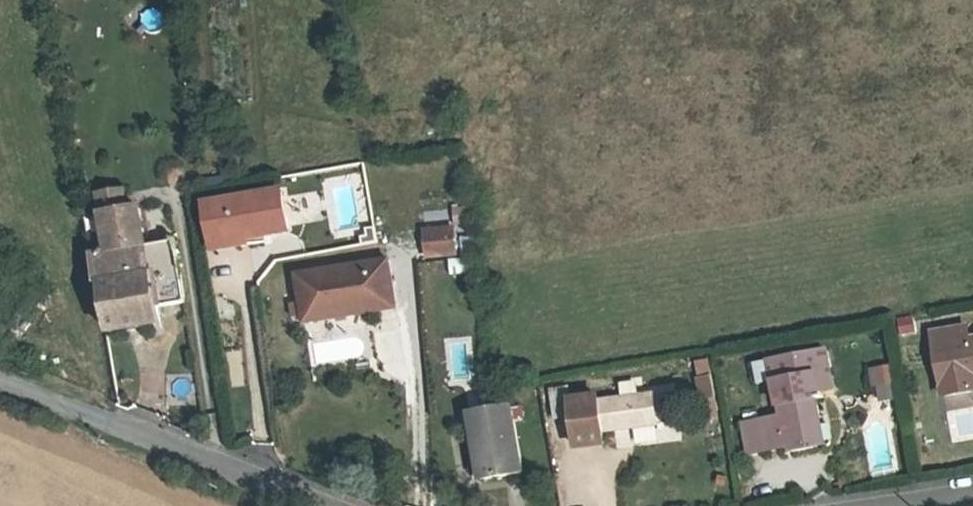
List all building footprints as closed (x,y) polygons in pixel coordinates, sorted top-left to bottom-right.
[(284,186),(213,197),(217,222),(288,212),(284,186)] [(187,311),(177,245),(147,250),(141,215),(129,217),(126,195),(101,199),(110,256),(94,258),(99,290),(104,289),(113,338),(163,330),(160,315),(187,311)] [(468,226),(468,207),(455,207),(454,226),(468,226)] [(426,258),(460,256),(458,225),(424,227),(426,258)] [(449,261),(452,276),(474,272),(471,257),(449,261)] [(385,265),(297,275),(302,312),(337,306),(340,321),(393,314),(385,265)] [(337,306),(302,312),(303,326),(340,321),(337,306)] [(972,385),(972,339),(939,344),(943,377),(964,376),(966,386),(972,385)] [(892,365),(872,369),(878,402),(898,399),(892,365)] [(801,456),(832,453),(821,369),(785,374),(788,411),(752,417),(755,454),(787,451),(786,439),(798,438),(801,456)] [(716,377),(698,377),(701,421),(718,420),(716,377)] [(574,391),(559,394),(561,422),(576,419),(581,449),(608,446),(608,433),(644,428),(663,426),(663,425),(661,407),(659,395),(641,398),(639,386),(625,387),(627,399),(603,403),(602,398),(574,402),(574,391)] [(673,405),(661,407),(663,425),(675,423),(673,405)] [(528,475),(520,409),(470,416),(475,451),(485,451),(491,479),(528,475)]
